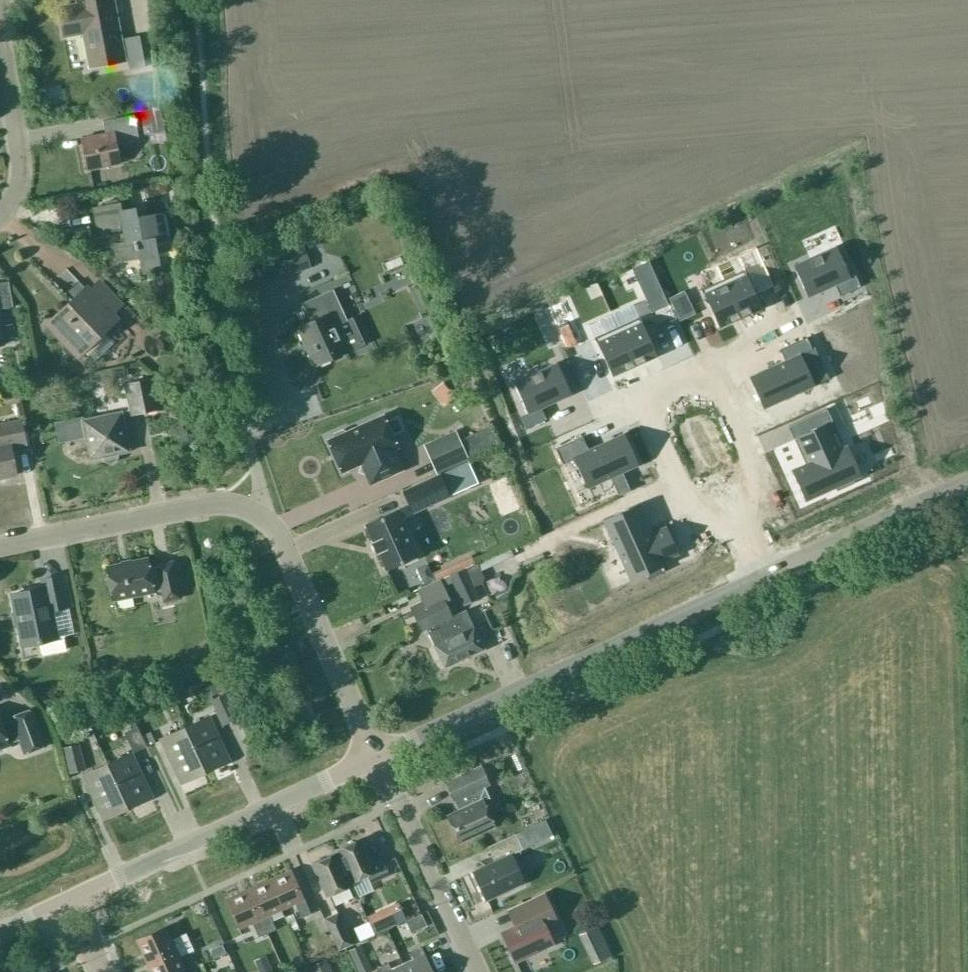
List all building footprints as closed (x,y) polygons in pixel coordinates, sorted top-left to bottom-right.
[(79,5),(59,8),(64,34),(66,34),(65,32),(84,29),(89,59),(120,53),(122,59),(123,59),(112,0),(78,0),(79,5)] [(139,35),(123,38),(129,70),(145,67),(139,35)] [(134,114),(103,120),(103,121),(105,121),(108,133),(81,138),(87,169),(120,163),(116,146),(139,141),(134,114)] [(59,125),(63,137),(77,133),(74,121),(59,125)] [(163,212),(136,217),(134,208),(122,210),(120,203),(94,207),(99,232),(124,228),(125,233),(126,233),(128,241),(115,243),(118,261),(140,257),(142,271),(159,268),(157,253),(170,250),(163,212)] [(793,265),(807,296),(834,284),(839,295),(859,286),(854,275),(850,277),(836,245),(793,265)] [(258,265),(264,281),(310,266),(305,250),(258,265)] [(740,317),(761,308),(744,269),(722,279),(740,317)] [(719,327),(740,317),(722,279),(701,289),(719,327)] [(0,282),(0,308),(13,306),(9,281),(0,282)] [(86,288),(49,324),(78,354),(115,318),(86,288)] [(347,321),(333,289),(302,302),(307,314),(295,319),(316,365),(364,343),(352,318),(347,321)] [(657,355),(639,317),(617,327),(634,365),(657,355)] [(612,375),(634,365),(617,327),(594,337),(612,375)] [(763,408),(815,384),(800,353),(811,348),(806,337),(780,349),(785,360),(749,377),(763,408)] [(571,394),(556,362),(514,382),(527,413),(518,417),(523,429),(545,419),(540,408),(571,394)] [(130,414),(130,415),(159,409),(152,376),(123,382),(129,410),(130,414)] [(84,419),(83,416),(55,422),(59,443),(85,437),(90,459),(102,457),(104,460),(107,463),(112,463),(115,461),(118,458),(118,453),(130,451),(122,416),(130,414),(129,410),(84,419)] [(397,447),(382,415),(345,431),(342,430),(334,434),(333,437),(328,439),(342,472),(361,464),(368,466),(375,482),(403,469),(393,449),(397,447)] [(0,423),(0,478),(16,474),(10,445),(26,442),(21,419),(0,423)] [(828,421),(797,435),(809,462),(791,470),(805,500),(835,486),(837,490),(853,482),(851,479),(860,475),(847,445),(843,446),(835,428),(832,430),(828,421)] [(497,446),(489,428),(445,447),(453,465),(497,446)] [(587,488),(610,477),(618,495),(630,490),(622,472),(638,464),(624,433),(588,449),(582,436),(555,448),(562,463),(573,458),(587,488)] [(451,494),(441,472),(404,488),(414,510),(451,494)] [(122,489),(138,489),(138,476),(122,476),(122,489)] [(663,560),(678,553),(666,525),(651,532),(638,503),(603,519),(630,580),(645,573),(647,578),(664,571),(662,566),(665,564),(663,560)] [(418,555),(398,509),(366,523),(374,541),(372,542),(376,552),(378,551),(386,569),(418,555)] [(180,598),(172,561),(149,566),(147,558),(106,566),(113,600),(161,590),(164,601),(180,598)] [(466,572),(452,579),(463,604),(478,597),(466,572)] [(64,635),(57,637),(51,609),(67,606),(60,576),(41,580),(43,587),(11,594),(22,645),(40,641),(42,654),(66,649),(63,637),(65,636),(64,635)] [(449,598),(440,578),(417,589),(422,601),(411,607),(418,623),(423,621),(444,667),(484,648),(469,617),(467,618),(463,610),(451,616),(444,600),(449,598)] [(150,699),(155,709),(170,702),(165,692),(150,699)] [(9,745),(8,743),(19,739),(24,753),(45,745),(32,709),(11,717),(14,726),(3,730),(0,722),(0,748),(9,745)] [(229,760),(208,716),(184,727),(205,771),(229,760)] [(137,751),(155,740),(146,724),(127,735),(137,751)] [(184,727),(161,738),(181,782),(205,771),(184,727)] [(62,746),(68,772),(85,768),(78,742),(62,746)] [(130,752),(107,763),(128,807),(151,796),(130,752)] [(107,763),(83,774),(104,818),(128,807),(107,763)] [(484,786),(489,784),(481,765),(446,781),(454,800),(457,798),(462,809),(447,816),(459,841),(494,825),(483,800),(490,798),(484,786)] [(515,833),(487,846),(494,861),(473,871),(486,900),(524,882),(511,854),(522,849),(515,833)] [(361,838),(337,849),(352,881),(366,875),(370,882),(390,873),(382,857),(372,862),(361,838)] [(327,896),(351,886),(336,853),(312,864),(327,896)] [(291,869),(269,879),(282,908),(295,903),(301,917),(310,913),(291,869)] [(282,908),(269,879),(247,889),(267,933),(276,929),(269,914),(282,908)] [(247,889),(225,899),(238,928),(252,922),(258,937),(267,933),(247,889)] [(515,925),(501,932),(515,961),(553,943),(545,925),(556,920),(544,895),(509,911),(515,925)] [(401,934),(424,916),(416,905),(393,923),(401,934)] [(337,912),(325,918),(339,949),(351,943),(337,912)] [(165,926),(136,939),(146,961),(189,941),(186,933),(171,939),(165,926)] [(597,926),(584,932),(588,941),(601,935),(597,926)] [(151,971),(178,971),(185,969),(179,956),(193,950),(189,941),(146,961),(151,971)] [(358,971),(366,971),(371,969),(359,944),(347,949),(358,971)] [(414,958),(402,964),(406,971),(433,971),(422,947),(411,952),(414,958)] [(312,971),(331,971),(325,958),(309,965),(312,971)] [(402,964),(391,969),(388,962),(377,967),(379,971),(406,971),(402,964)]
